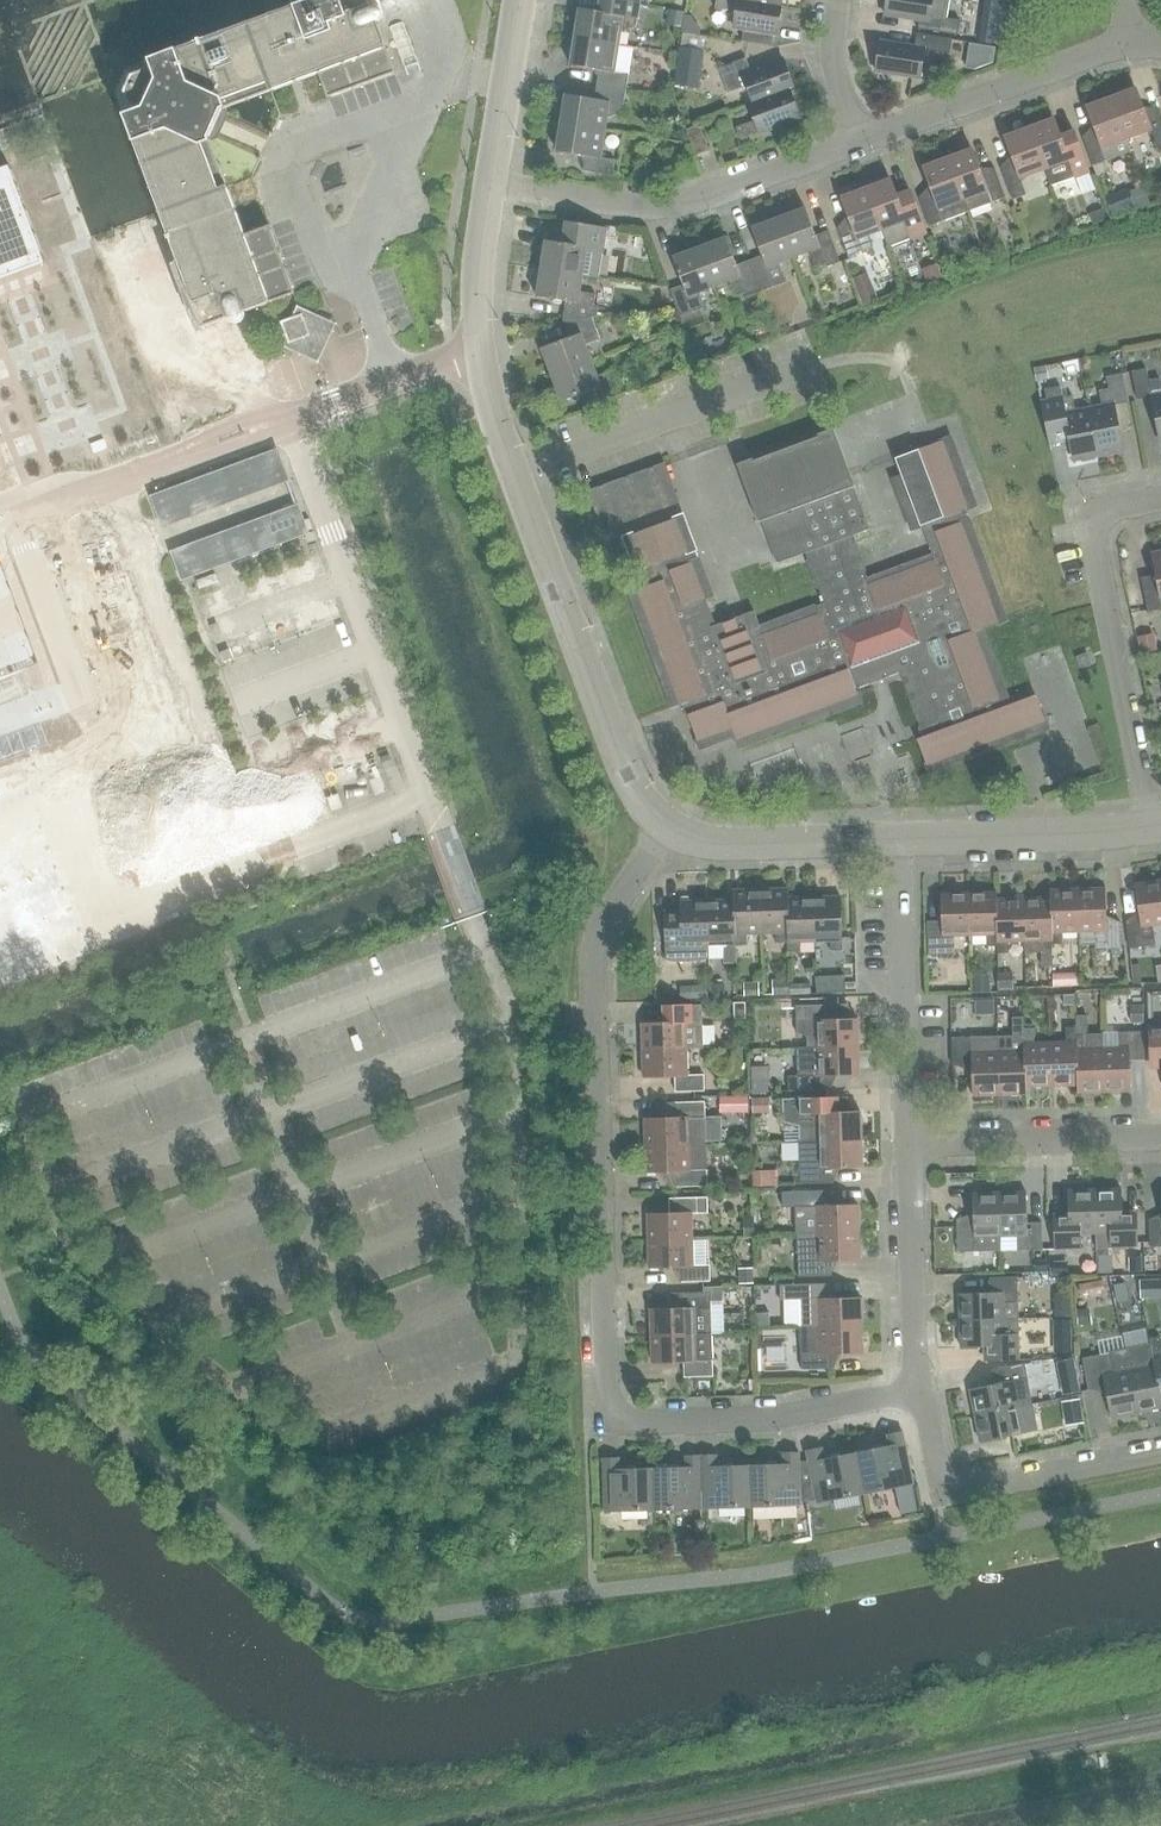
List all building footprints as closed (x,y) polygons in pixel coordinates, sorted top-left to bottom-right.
[(277,12),(247,23),(245,24),(200,41),(153,59),(152,56),(124,67),(113,91),(118,105),(123,119),(125,118),(133,141),(136,150),(141,162),(142,165),(165,227),(170,239),(169,239),(176,259),(202,328),(207,326),(217,323),(216,322),(245,311),(246,311),(267,304),(267,303),(295,293),(293,289),(294,289),(286,269),(284,265),(285,265),(280,253),(278,249),(279,249),(271,229),(269,225),(266,227),(266,226),(246,233),(238,213),(238,214),(236,210),(237,210),(229,189),(229,190),(227,186),(211,141),(217,127),(225,109),(271,92),(290,84),(303,80),(319,74),(328,98),(396,73),(370,5),(365,7),(362,0),(273,0),(277,12)] [(618,0),(610,0),(608,14),(579,9),(574,37),(618,44),(620,31),(622,32),(636,27),(640,4),(618,0)] [(775,32),(776,32),(781,6),(740,0),(722,0),(721,7),(736,9),(734,26),(744,27),(742,41),(772,46),(775,32)] [(929,19),(946,22),(950,0),(886,0),(884,14),(929,21),(929,19)] [(669,9),(666,26),(682,28),(684,11),(669,9)] [(981,28),(979,43),(996,46),(999,32),(981,28)] [(880,42),(875,70),(920,77),(924,50),(950,54),(952,39),(917,34),(914,47),(880,42)] [(618,44),(574,37),(570,65),(599,70),(596,85),(626,90),(628,74),(633,46),(618,44)] [(968,59),(966,69),(975,70),(993,63),(995,49),(970,44),(968,59)] [(704,52),(680,48),(675,86),(699,89),(704,52)] [(753,102),(794,88),(783,59),(750,71),(746,58),(719,68),(728,93),(747,86),(753,102)] [(626,90),(596,85),(594,100),(565,95),(561,123),(605,130),(607,118),(610,118),(622,113),(626,90)] [(749,104),(755,121),(736,128),(740,139),(759,132),(759,133),(800,118),(789,90),(794,88),(753,102),(749,104)] [(1111,97),(1127,139),(1151,130),(1158,151),(1160,150),(1160,115),(1159,109),(1145,114),(1136,88),(1111,97)] [(1082,137),(1093,165),(1093,167),(1131,153),(1126,139),(1127,139),(1111,97),(1086,106),(1096,132),(1082,137)] [(1050,186),(1064,181),(1089,172),(1077,139),(1063,144),(1054,118),(1029,128),(1045,170),(1044,170),(1050,186)] [(605,130),(561,123),(556,151),(585,156),(583,171),(612,176),(615,160),(601,158),(605,130)] [(696,156),(709,151),(699,124),(686,129),(696,156)] [(1045,170),(1029,128),(1004,137),(1014,162),(1000,167),(1013,200),(1026,195),(1020,179),(1044,170),(1045,170)] [(982,174),(972,149),(947,158),(967,212),(1006,197),(995,169),(982,174)] [(967,212),(947,158),(923,167),(932,193),(919,198),(929,226),(967,212)] [(46,263),(44,258),(42,254),(43,254),(35,234),(33,230),(34,230),(26,210),(24,206),(25,206),(25,205),(20,194),(17,186),(15,182),(16,182),(11,169),(11,170),(10,166),(6,167),(0,169),(0,280),(46,263)] [(926,233),(924,228),(914,200),(900,205),(890,179),(866,188),(881,231),(888,248),(926,233)] [(869,235),(881,231),(866,188),(841,197),(850,223),(837,228),(848,257),(873,247),(869,235)] [(1145,188),(1130,193),(1134,204),(1137,211),(1152,205),(1149,199),(1145,188)] [(1128,189),(1105,198),(1111,213),(1112,215),(1135,207),(1134,205),(1128,189)] [(805,208),(778,218),(793,257),(809,251),(814,267),(825,263),(827,267),(840,262),(828,231),(815,236),(805,208)] [(1103,210),(1090,215),(1092,220),(1094,225),(1107,221),(1105,215),(1103,210)] [(761,291),(774,287),(785,282),(778,263),(793,257),(778,218),(752,228),(762,256),(749,260),(761,291)] [(598,278),(601,261),(605,236),(577,231),(575,245),(545,240),(541,269),(582,275),(598,278)] [(726,237),(699,247),(714,287),(730,281),(735,296),(746,292),(748,296),(761,291),(749,260),(736,265),(726,237)] [(670,290),(677,308),(680,317),(704,308),(698,292),(714,287),(699,247),(673,257),(683,285),(670,290)] [(937,264),(922,270),(926,282),(927,283),(942,278),(942,276),(937,264)] [(563,320),(592,317),(597,317),(599,306),(594,305),(596,294),(580,292),(582,275),(541,269),(537,297),(566,301),(563,320)] [(867,274),(853,280),(862,305),(862,306),(877,301),(876,300),(867,274)] [(761,300),(751,303),(756,316),(765,312),(761,300)] [(592,317),(563,320),(569,338),(542,348),(552,375),(591,360),(585,345),(600,340),(592,317)] [(612,370),(597,376),(591,360),(552,375),(562,402),(589,391),(594,404),(621,394),(612,370)] [(1046,367),(1034,369),(1037,381),(1048,378),(1046,367)] [(1160,443),(1160,386),(1159,378),(1148,381),(1146,370),(1131,373),(1137,401),(1151,398),(1160,443)] [(1102,405),(1088,408),(1098,456),(1123,451),(1113,404),(1127,402),(1121,373),(1106,377),(1108,388),(1098,390),(1102,405)] [(1044,389),(1046,400),(1040,401),(1049,447),(1070,443),(1073,461),(1098,456),(1088,408),(1075,411),(1072,396),(1062,398),(1060,386),(1044,389)] [(899,672),(903,682),(923,736),(916,739),(929,773),(1048,729),(1035,695),(1021,700),(1017,690),(1006,694),(981,629),(1005,620),(964,510),(975,506),(950,438),(895,459),(902,477),(893,480),(912,529),(922,525),(933,555),(867,580),(854,544),(871,538),(868,529),(869,529),(853,487),(855,486),(833,429),(817,434),(818,436),(753,460),(752,458),(737,464),(758,522),(761,521),(777,564),(806,554),(824,603),(760,627),(754,611),(713,626),(703,599),(712,595),(698,559),(682,515),(624,537),(643,587),(630,592),(672,706),(670,707),(670,708),(687,702),(691,713),(687,714),(700,748),(734,735),(739,747),(860,702),(855,689),(899,672)] [(104,439),(91,444),(94,453),(107,448),(104,439)] [(291,459),(252,473),(260,496),(300,482),(291,459)] [(590,492),(603,528),(677,501),(664,465),(590,492)] [(300,482),(260,496),(269,519),(308,505),(300,482)] [(230,493),(217,499),(221,511),(235,506),(230,493)] [(308,505),(269,519),(277,541),(317,527),(308,505)] [(235,506),(221,511),(226,524),(240,518),(235,506)] [(317,527),(277,541),(285,564),(325,550),(317,527)] [(247,539),(233,544),(238,556),(252,551),(247,539)] [(252,551),(238,556),(243,569),(256,564),(252,551)] [(1160,597),(1160,551),(1150,553),(1155,575),(1141,577),(1148,612),(1160,610),(1160,603),(1160,597)] [(263,584),(250,589),(255,601),(268,596),(263,584)] [(268,596),(255,601),(259,614),(273,609),(268,596)] [(280,629),(267,634),(271,647),(285,642),(280,629)] [(1154,633),(1137,637),(1140,653),(1157,650),(1154,633)] [(285,642),(271,647),(276,659),(290,654),(285,642)] [(1087,653),(1075,657),(1079,669),(1092,664),(1087,653)] [(297,674),(283,679),(288,692),(301,687),(297,674)] [(301,687),(288,692),(293,704),(306,699),(301,687)] [(310,709),(297,714),(301,727),(315,722),(310,709)] [(387,724),(375,729),(380,743),(393,738),(387,724)] [(375,729),(362,734),(368,747),(380,743),(375,729)] [(342,741),(330,746),(335,759),(347,755),(342,741)] [(330,746),(317,751),(322,764),(335,759),(330,746)] [(297,758),(285,763),(290,776),(302,772),(297,758)] [(285,763),(272,768),(277,781),(290,776),(285,763)] [(252,775),(240,780),(245,793),(257,789),(252,775)] [(240,780),(227,785),(232,798),(245,793),(240,780)] [(344,784),(322,792),(336,831),(359,823),(344,784)] [(207,792),(195,797),(200,810),(212,806),(207,792)] [(322,792),(299,801),(314,840),(336,831),(322,792)] [(195,797),(182,802),(187,815),(200,810),(195,797)] [(299,801),(276,809),(291,848),(314,840),(299,801)] [(172,804),(159,809),(164,822),(177,818),(172,804)] [(276,809),(254,818),(269,857),(291,848),(276,809)] [(254,818),(231,826),(246,865),(269,857),(254,818)] [(231,826),(209,835),(224,874),(246,865),(231,826)] [(209,835),(186,843),(201,882),(224,874),(209,835)] [(186,843),(163,852),(178,891),(201,882),(186,843)] [(6,955),(4,949),(19,943),(21,949),(79,928),(77,922),(92,917),(66,846),(10,866),(15,881),(0,887),(0,957),(6,955)] [(1139,920),(1126,922),(1129,950),(1155,946),(1152,924),(1160,923),(1160,881),(1134,884),(1139,920)] [(787,888),(760,889),(761,933),(776,933),(776,943),(787,942),(788,942),(787,898),(787,888)] [(1105,888),(1077,889),(1078,931),(1079,945),(1095,945),(1095,950),(1121,949),(1120,922),(1106,923),(1105,888)] [(732,890),(733,900),(735,944),(747,944),(747,934),(761,933),(760,889),(732,890)] [(1077,889),(1050,890),(1051,944),(1062,944),(1062,932),(1078,931),(1077,889)] [(1023,898),(1024,940),(1025,953),(1041,952),(1042,967),(1052,967),(1051,944),(1050,890),(1049,890),(1049,897),(1023,898)] [(995,892),(968,893),(970,935),(986,934),(987,946),(997,946),(995,892)] [(995,892),(997,946),(997,953),(1009,953),(1008,941),(1024,940),(1023,898),(996,899),(996,892),(995,892)] [(940,893),(941,921),(927,921),(928,956),(954,955),(953,935),(970,935),(968,893),(940,893)] [(841,896),(813,897),(815,941),(830,941),(830,951),(842,950),(841,896)] [(813,897),(787,898),(788,942),(787,942),(788,952),(800,951),(800,941),(815,941),(813,897)] [(679,901),(680,911),(664,912),(666,960),(709,959),(709,944),(708,944),(707,900),(679,901)] [(733,900),(707,900),(708,944),(709,944),(723,944),(723,954),(736,953),(735,944),(733,900)] [(477,943),(452,952),(468,994),(493,984),(477,943)] [(452,952),(428,961),(443,1003),(468,994),(452,952)] [(428,961),(403,971),(419,1012),(443,1003),(428,961)] [(403,971),(378,980),(394,1021),(419,1012),(403,971)] [(1066,972),(1053,973),(1053,986),(1067,986),(1066,972)] [(997,973),(997,989),(999,989),(1013,989),(1013,987),(1013,973),(997,973)] [(989,975),(974,975),(974,993),(990,993),(989,975)] [(845,993),(844,976),(816,977),(816,994),(845,993)] [(378,980),(354,989),(370,1031),(394,1021),(378,980)] [(789,980),(772,980),(772,994),(772,996),(790,995),(789,985),(789,980)] [(758,982),(744,982),(745,995),(759,995),(758,982)] [(725,984),(711,985),(711,1001),(726,1000),(725,984)] [(810,984),(789,985),(790,995),(811,995),(811,993),(810,984)] [(707,986),(691,986),(691,988),(692,1000),(708,999),(707,986)] [(691,988),(681,989),(681,1000),(692,1000),(691,988)] [(354,989),(329,998),(345,1040),(370,1031),(354,989)] [(1074,994),(1064,995),(1064,1005),(1074,1004),(1074,994)] [(329,998),(305,1008),(321,1049),(345,1040),(329,998)] [(993,1000),(975,1000),(976,1015),(994,1015),(993,1000)] [(746,1001),(735,1001),(736,1018),(746,1018),(746,1001)] [(815,1047),(858,1046),(857,1018),(826,1019),(826,1005),(828,1005),(828,1004),(796,1005),(796,1033),(815,1037),(815,1047)] [(703,1048),(702,1005),(670,1006),(663,1006),(664,1023),(641,1024),(642,1050),(687,1049),(703,1048)] [(1143,1006),(1131,1007),(1131,1021),(1143,1021),(1143,1006)] [(305,1008),(280,1017),(295,1059),(321,1049),(305,1008)] [(488,1010),(475,1014),(481,1028),(493,1023),(488,1010)] [(475,1014),(463,1019),(468,1033),(481,1028),(475,1014)] [(999,1094),(1026,1094),(1026,1086),(1025,1086),(1024,1051),(1023,1051),(1023,1043),(1023,1036),(1023,1028),(1023,1016),(1012,1017),(1012,1036),(997,1036),(998,1051),(999,1094)] [(1077,1092),(1104,1091),(1103,1048),(1103,1034),(1087,1034),(1087,1016),(1076,1017),(1076,1027),(1077,1049),(1076,1049),(1077,1085),(1077,1092)] [(1160,1059),(1160,1026),(1148,1027),(1149,1059),(1160,1059)] [(1066,1042),(1050,1042),(1051,1085),(1077,1085),(1076,1049),(1077,1049),(1076,1027),(1066,1027),(1066,1042)] [(439,1028),(426,1033),(432,1046),(444,1042),(439,1028)] [(1051,1085),(1050,1042),(1034,1043),(1034,1028),(1023,1028),(1023,1036),(1023,1043),(1023,1051),(1024,1051),(1025,1086),(1026,1086),(1051,1085)] [(1104,1091),(1131,1090),(1130,1060),(1144,1059),(1143,1031),(1117,1032),(1118,1048),(1103,1048),(1104,1091)] [(426,1033),(414,1038),(419,1051),(432,1046),(426,1033)] [(997,1036),(951,1037),(952,1065),(971,1064),(972,1095),(999,1094),(998,1051),(997,1036)] [(828,1089),(827,1075),(859,1074),(858,1046),(815,1047),(797,1048),(797,1075),(788,1076),(788,1091),(830,1089),(828,1089)] [(390,1047),(377,1051),(383,1065),(395,1060),(390,1047)] [(196,1049),(170,1058),(186,1100),(211,1090),(196,1049)] [(687,1049),(642,1050),(643,1077),(675,1076),(675,1091),(704,1091),(704,1074),(688,1075),(687,1049)] [(377,1051),(365,1056),(370,1070),(383,1065),(377,1051)] [(170,1058),(146,1067),(161,1109),(186,1100),(170,1058)] [(341,1065),(328,1070),(334,1083),(346,1079),(341,1065)] [(328,1070),(316,1074),(321,1088),(334,1083),(328,1070)] [(72,1095),(48,1104),(63,1146),(88,1137),(72,1095)] [(721,1097),(721,1111),(748,1111),(748,1097),(721,1097)] [(770,1097),(751,1097),(752,1114),(770,1113),(770,1097)] [(838,1097),(831,1097),(782,1098),(783,1122),(799,1126),(800,1141),(861,1139),(860,1111),(839,1111),(838,1097)] [(710,1111),(705,1111),(705,1101),(675,1102),(676,1118),(644,1119),(645,1145),(706,1143),(706,1141),(722,1140),(721,1116),(710,1116),(710,1111)] [(207,1116),(194,1120),(199,1134),(212,1129),(207,1116)] [(436,1123),(394,1139),(404,1164),(445,1148),(436,1123)] [(182,1125),(169,1130),(174,1143),(187,1139),(182,1125)] [(169,1130),(157,1134),(162,1148),(174,1143),(169,1130)] [(861,1139),(800,1141),(801,1183),(833,1182),(833,1181),(831,1182),(830,1168),(862,1167),(861,1139)] [(133,1143),(120,1148),(125,1162),(138,1157),(133,1143)] [(645,1145),(646,1172),(678,1171),(678,1186),(707,1185),(706,1143),(645,1145)] [(120,1148),(108,1153),(113,1166),(125,1162),(120,1148)] [(445,1148),(404,1164),(413,1189),(455,1173),(445,1148)] [(84,1162),(71,1167),(76,1180),(89,1175),(84,1162)] [(71,1167),(59,1171),(64,1185),(76,1180),(71,1167)] [(359,1167),(346,1172),(350,1184),(364,1179),(359,1167)] [(772,1171),(753,1172),(753,1188),(773,1187),(772,1171)] [(455,1173),(413,1189),(422,1213),(464,1197),(455,1173)] [(364,1179),(350,1184),(355,1197),(369,1192),(364,1179)] [(1138,1211),(1122,1211),(1121,1189),(1094,1190),(1096,1232),(1096,1248),(1139,1247),(1138,1211)] [(858,1204),(830,1205),(829,1190),(782,1192),(782,1208),(796,1207),(797,1219),(815,1223),(816,1233),(859,1232),(858,1204)] [(1067,1190),(1068,1214),(1053,1215),(1055,1249),(1081,1248),(1080,1233),(1096,1232),(1094,1190),(1067,1190)] [(973,1222),(956,1223),(958,1252),(985,1251),(1001,1250),(1000,1235),(999,1192),(972,1193),(973,1222)] [(1026,1192),(999,1192),(1000,1235),(1016,1235),(1017,1250),(1028,1249),(1028,1250),(1043,1249),(1042,1222),(1027,1222),(1026,1192)] [(464,1197),(422,1213),(431,1238),(473,1222),(464,1197)] [(647,1214),(648,1240),(693,1239),(692,1213),(708,1213),(707,1197),(676,1198),(677,1213),(647,1214)] [(246,1205),(232,1210),(237,1222),(251,1217),(246,1205)] [(753,1215),(744,1216),(744,1235),(754,1235),(753,1215)] [(378,1216),(364,1221),(369,1233),(382,1228),(378,1216)] [(251,1217),(237,1222),(242,1235),(255,1230),(251,1217)] [(1149,1219),(1150,1246),(1160,1246),(1160,1219),(1149,1219)] [(473,1222),(431,1238),(441,1262),(482,1247),(473,1222)] [(382,1228),(369,1233),(373,1246),(387,1241),(382,1228)] [(797,1234),(798,1248),(798,1276),(831,1275),(831,1274),(828,1274),(828,1261),(860,1260),(859,1232),(816,1233),(797,1234)] [(648,1240),(649,1267),(680,1266),(681,1282),(710,1281),(710,1265),(693,1265),(693,1239),(648,1240)] [(264,1254),(251,1259),(256,1271),(269,1266),(264,1254)] [(1143,1257),(1129,1257),(1129,1272),(1143,1272),(1143,1257)] [(1047,1260),(1034,1260),(1034,1270),(1048,1270),(1047,1260)] [(1067,1261),(1053,1262),(1054,1274),(1068,1274),(1067,1261)] [(396,1265),(382,1270),(387,1282),(401,1277),(396,1265)] [(269,1266),(256,1271),(260,1284),(274,1279),(269,1266)] [(753,1268),(738,1269),(739,1284),(754,1283),(753,1268)] [(959,1293),(960,1320),(1019,1318),(1017,1276),(989,1277),(990,1292),(959,1293)] [(401,1277),(387,1282),(392,1295),(405,1290),(401,1277)] [(1067,1280),(1052,1281),(1052,1291),(1068,1291),(1067,1280)] [(1157,1280),(1140,1280),(1140,1294),(1157,1293),(1157,1280)] [(1124,1282),(1113,1284),(1117,1300),(1127,1298),(1124,1282)] [(831,1283),(780,1284),(780,1300),(783,1299),(784,1327),(800,1327),(818,1326),(862,1325),(861,1297),(838,1297),(829,1298),(829,1284),(831,1284),(831,1283)] [(682,1308),(650,1309),(651,1336),(712,1334),(711,1308),(722,1308),(721,1287),(703,1288),(703,1292),(681,1293),(682,1308)] [(410,1302),(396,1308),(401,1320),(415,1315),(410,1302)] [(283,1303),(269,1308),(274,1320),(288,1315),(283,1303)] [(1091,1308),(1077,1309),(1078,1324),(1092,1323),(1091,1308)] [(288,1315),(274,1320),(279,1333),(292,1328),(288,1315)] [(1019,1318),(960,1320),(961,1347),(992,1346),(992,1360),(1020,1359),(1019,1318)] [(818,1326),(800,1327),(800,1341),(801,1369),(834,1368),(834,1367),(831,1367),(831,1353),(862,1353),(862,1325),(818,1326)] [(712,1334),(651,1336),(652,1362),(683,1361),(684,1377),(713,1376),(712,1334)] [(1150,1344),(1153,1357),(1152,1357),(1154,1364),(1160,1398),(1160,1342),(1160,1336),(1149,1338),(1150,1344)] [(297,1341),(283,1346),(288,1358),(301,1353),(297,1341)] [(1071,1341),(1055,1342),(1055,1353),(1071,1353),(1071,1341)] [(1124,1346),(1137,1412),(1160,1407),(1160,1398),(1154,1364),(1152,1357),(1153,1357),(1150,1344),(1125,1349),(1125,1346),(1124,1346)] [(1124,1349),(1081,1357),(1088,1390),(1105,1387),(1111,1417),(1137,1412),(1124,1346),(1123,1346),(1124,1349)] [(243,1360),(202,1376),(211,1401),(253,1385),(243,1360)] [(1018,1408),(1033,1404),(1024,1363),(997,1368),(1000,1383),(970,1389),(975,1415),(1017,1407),(1018,1408)] [(512,1372),(500,1376),(505,1390),(518,1385),(512,1372)] [(1078,1378),(1061,1381),(1063,1395),(1080,1392),(1078,1378)] [(490,1380),(477,1385),(482,1399),(495,1394),(490,1380)] [(477,1385),(465,1390),(470,1403),(482,1399),(477,1385)] [(445,1397),(432,1402),(437,1416),(450,1411),(445,1397)] [(1080,1398),(1064,1401),(1069,1425),(1084,1423),(1080,1398)] [(432,1402),(420,1407),(425,1420),(437,1416),(432,1402)] [(975,1415),(980,1441),(1037,1430),(1035,1419),(1021,1422),(1018,1408),(1017,1407),(975,1415)] [(399,1414),(387,1419),(392,1433),(405,1428),(399,1414)] [(387,1419),(374,1424),(380,1437),(392,1433),(387,1419)] [(354,1431),(342,1436),(347,1450),(359,1445),(354,1431)] [(890,1446),(856,1452),(864,1492),(896,1486),(911,1483),(913,1483),(902,1432),(887,1435),(887,1436),(888,1435),(890,1446)] [(342,1436),(329,1441),(334,1454),(347,1450),(342,1436)] [(821,1448),(806,1451),(817,1502),(864,1492),(856,1452),(823,1459),(821,1449),(821,1448)] [(784,1464),(750,1465),(751,1506),(800,1504),(798,1452),(783,1453),(783,1454),(784,1454),(784,1464)] [(652,1468),(654,1509),(702,1508),(701,1455),(685,1456),(685,1457),(686,1457),(686,1467),(652,1468)] [(716,1455),(701,1455),(702,1508),(751,1506),(750,1465),(716,1466),(715,1456),(716,1456),(716,1455)] [(654,1509),(652,1468),(618,1469),(618,1459),(619,1459),(619,1458),(603,1458),(604,1511),(654,1509)] [(911,1483),(896,1486),(901,1514),(917,1511),(911,1483)]
